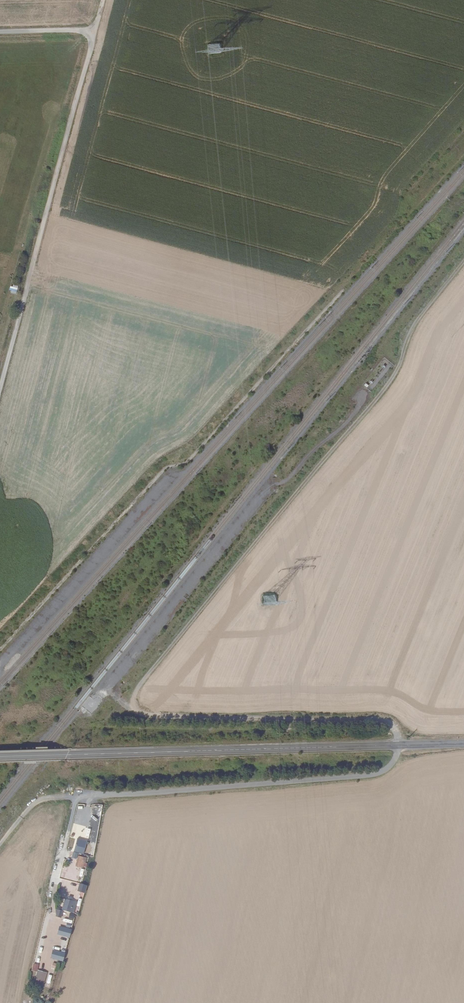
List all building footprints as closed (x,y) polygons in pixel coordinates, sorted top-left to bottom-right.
[(90,695),(82,705),(91,713),(99,703),(90,695)] [(77,838),(74,851),(85,853),(88,840),(77,838)] [(78,855),(76,866),(80,867),(79,873),(86,875),(87,871),(85,870),(89,857),(78,855)] [(85,893),(88,886),(81,883),(78,890),(85,893)] [(75,913),(77,901),(65,898),(62,909),(75,913)] [(57,908),(55,916),(62,918),(64,910),(57,908)] [(59,935),(72,936),(72,927),(59,927),(59,935)] [(51,957),(64,961),(66,953),(54,949),(51,957)] [(38,970),(35,983),(44,986),(48,972),(38,970)]
